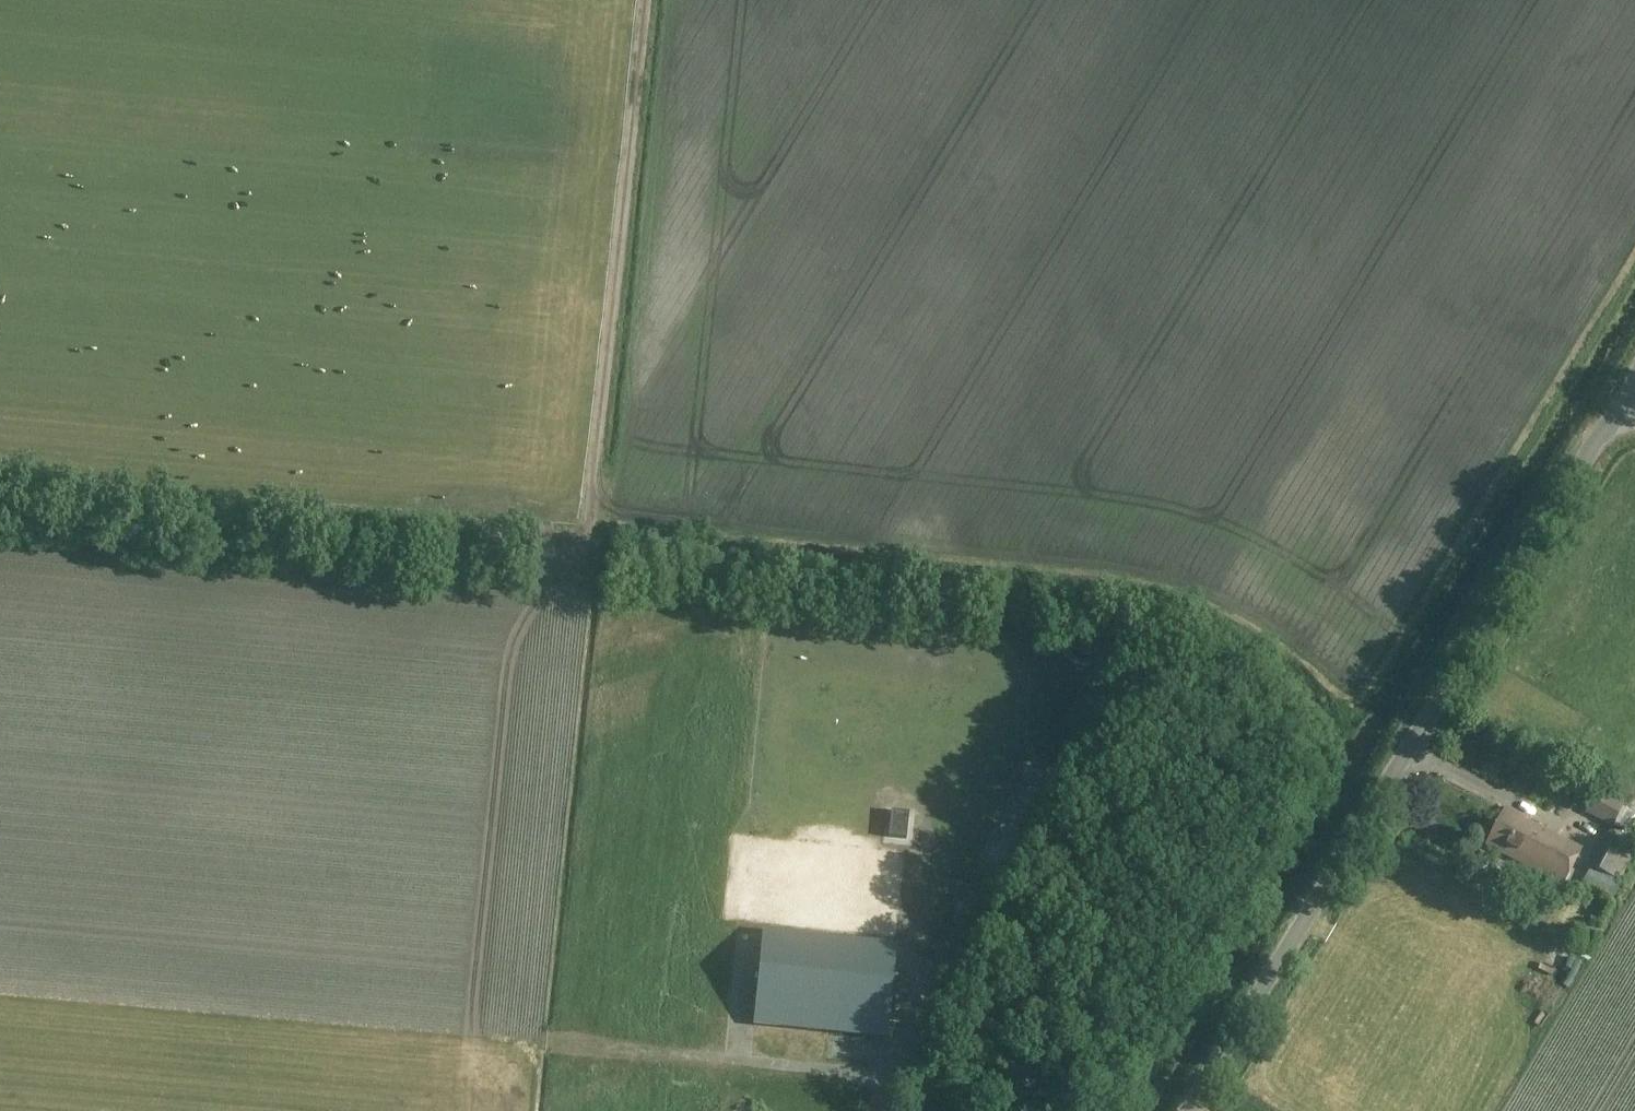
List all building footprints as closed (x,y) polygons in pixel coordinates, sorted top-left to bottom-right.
[(1611,828),(1613,826),(1625,832),(1634,814),(1622,808),(1622,807),(1595,792),(1584,813),(1611,828)] [(1504,808),(1485,846),(1562,885),(1580,849),(1519,818),(1520,816),(1504,808)] [(1590,868),(1582,884),(1611,898),(1634,851),(1634,850),(1623,844),(1605,835),(1588,867),(1590,868)] [(1554,892),(1533,882),(1527,893),(1548,904),(1554,892)] [(765,933),(755,1024),(886,1038),(896,947),(765,933)]
